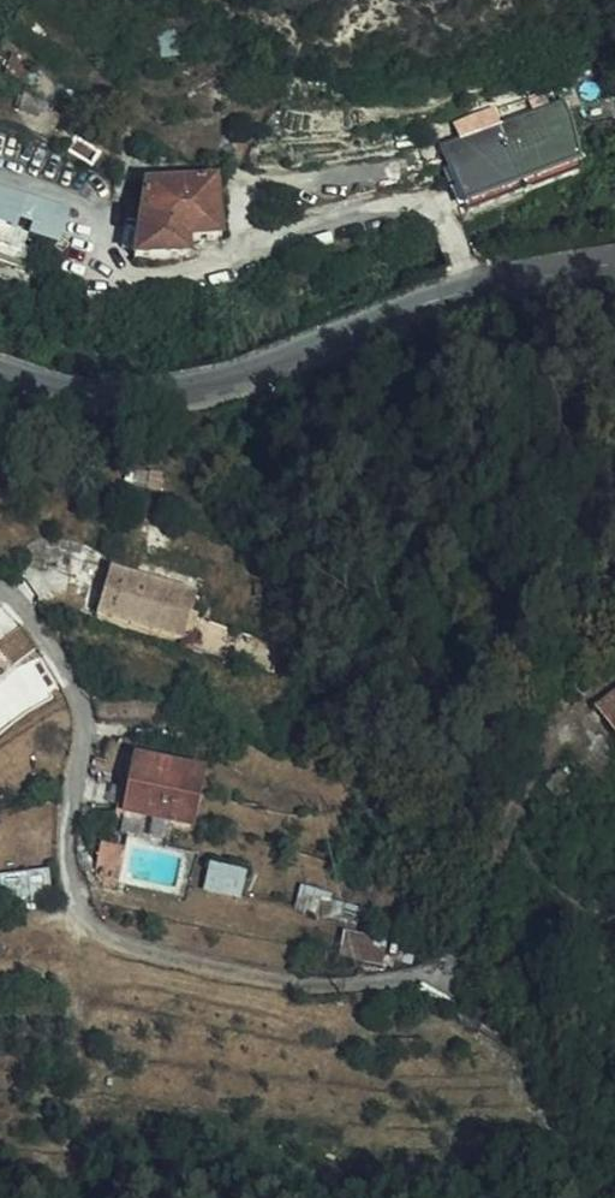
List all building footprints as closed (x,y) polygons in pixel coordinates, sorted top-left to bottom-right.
[(443,149),(469,214),(580,171),(572,129),(568,117),(563,106),(561,104),(561,103),(497,128),(467,140),(443,149)] [(490,109),(459,121),(467,140),(497,128),(494,118),(490,109)] [(220,240),(215,181),(146,185),(132,262),(190,260),(189,244),(220,240)] [(25,199),(22,197),(0,191),(0,220),(17,225),(25,199)] [(17,225),(0,220),(0,240),(27,248),(32,230),(17,225)] [(196,597),(111,572),(98,615),(184,640),(196,597)] [(8,668),(0,657),(0,674),(8,668)] [(597,708),(614,731),(614,694),(597,708)] [(136,761),(126,814),(195,827),(205,775),(136,761)] [(126,852),(102,848),(98,879),(106,881),(105,888),(120,890),(126,852)] [(212,861),(206,888),(242,897),(249,870),(212,861)] [(381,959),(384,944),(346,937),(342,958),(380,966),(381,959)]
